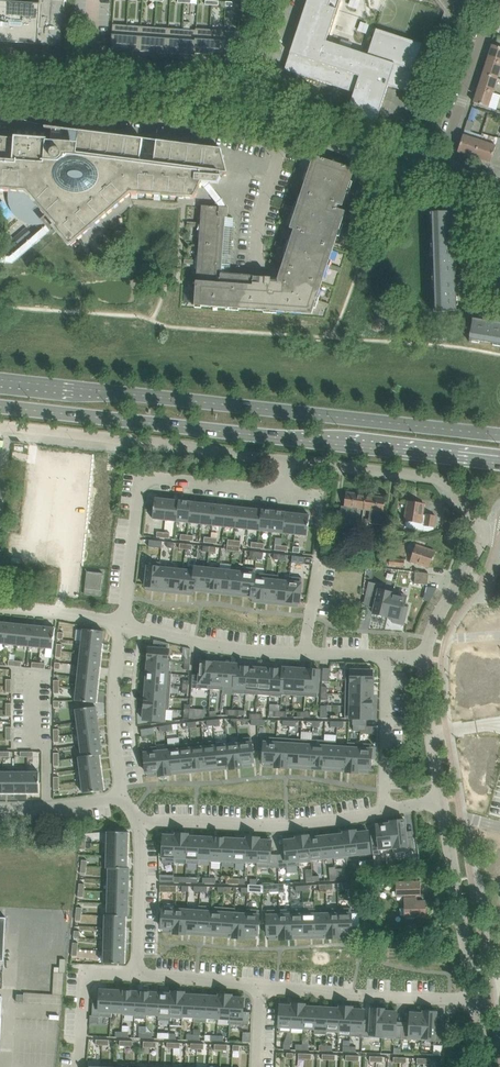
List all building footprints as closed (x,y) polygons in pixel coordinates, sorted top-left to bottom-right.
[(64,1),(66,1),(66,0),(39,0),(39,4),(1,1),(1,0),(0,0),(0,41),(61,46),(64,1)] [(285,70),(291,72),(334,86),(338,87),(342,88),(354,92),(344,121),(354,125),(373,131),(388,87),(405,93),(422,44),(377,29),(368,55),(351,49),(340,45),(326,41),(333,20),(336,11),(340,0),(308,0),(292,49),(285,69),(285,70)] [(348,6),(357,10),(360,0),(359,0),(351,0),(348,6)] [(446,9),(458,0),(439,0),(446,9)] [(361,22),(358,31),(367,34),(370,25),(361,22)] [(113,24),(111,49),(125,50),(127,25),(113,24)] [(127,25),(125,50),(139,51),(141,26),(127,25)] [(141,26),(139,51),(153,52),(155,27),(141,26)] [(155,27),(153,52),(167,53),(169,28),(155,27)] [(169,28),(167,53),(181,54),(183,29),(169,28)] [(197,30),(195,53),(202,54),(205,54),(209,54),(211,29),(196,28),(196,30),(197,30)] [(183,29),(181,54),(195,55),(195,53),(197,30),(196,30),(183,29)] [(211,29),(209,54),(212,55),(214,55),(223,55),(225,30),(211,29)] [(225,30),(223,55),(225,56),(228,56),(236,56),(237,56),(238,31),(225,30)] [(352,44),(341,41),(340,45),(351,49),(352,44)] [(422,44),(405,93),(417,97),(433,48),(433,47),(422,44)] [(488,59),(499,63),(499,47),(492,45),(490,53),(491,54),(489,59),(488,59)] [(483,74),(498,79),(499,71),(499,63),(488,59),(488,60),(489,60),(487,65),(486,65),(483,74)] [(479,87),(478,88),(479,88),(493,93),(498,79),(483,74),(480,82),(481,82),(480,88),(479,87)] [(477,94),(474,102),(488,107),(493,93),(479,88),(478,94),(477,94)] [(468,120),(465,129),(471,131),(474,122),(468,120)] [(52,220),(56,225),(54,227),(55,227),(70,245),(130,193),(147,194),(178,196),(194,197),(202,182),(218,183),(221,177),(222,177),(222,176),(218,176),(218,172),(228,173),(223,156),(221,149),(205,147),(126,137),(79,123),(78,131),(45,127),(45,128),(52,129),(51,130),(50,131),(49,131),(48,132),(47,132),(47,133),(46,134),(46,135),(46,136),(46,137),(47,138),(48,139),(49,139),(50,140),(50,141),(0,137),(0,189),(11,189),(10,198),(11,204),(13,209),(17,214),(21,217),(26,220),(31,222),(37,223),(42,222),(48,220),(50,218),(51,219),(52,220)] [(463,135),(458,151),(474,157),(480,140),(463,135)] [(480,140),(474,157),(491,162),(496,146),(480,140)] [(228,207),(219,207),(202,205),(196,281),(194,283),(196,286),(191,286),(190,286),(190,290),(195,290),(194,305),(312,314),(345,211),(341,209),(342,206),(355,169),(354,169),(337,163),(335,160),(334,161),(332,161),(313,155),(290,228),(294,229),(278,278),(277,284),(270,284),(271,278),(254,276),(254,275),(230,273),(230,264),(222,264),(225,217),(228,217),(228,207)] [(432,244),(432,246),(454,245),(454,236),(456,236),(456,232),(454,231),(453,227),(456,226),(455,222),(453,222),(453,212),(430,213),(431,215),(433,215),(434,244),(432,244)] [(20,244),(34,233),(29,226),(15,237),(20,244)] [(455,255),(454,245),(432,246),(432,248),(434,248),(435,277),(433,277),(433,279),(455,279),(455,269),(457,269),(457,265),(455,264),(455,260),(457,259),(457,255),(455,255)] [(434,312),(456,311),(457,311),(456,301),(458,301),(458,297),(456,296),(456,292),(458,291),(458,287),(456,287),(455,279),(433,279),(433,281),(436,281),(437,310),(434,310),(434,312)] [(496,323),(497,321),(493,320),(492,322),(487,321),(487,319),(483,319),(483,321),(473,319),(469,342),(472,342),(472,339),(499,344),(499,324),(496,323)] [(74,571),(95,517),(78,511),(83,500),(60,491),(51,513),(34,506),(24,531),(36,536),(29,553),(74,571)] [(341,506),(339,519),(356,521),(355,527),(361,527),(362,518),(357,518),(358,508),(364,509),(366,495),(346,492),(344,506),(341,506)] [(385,525),(387,513),(387,512),(383,512),(385,498),(366,495),(364,509),(370,510),(369,519),(362,518),(361,527),(367,528),(368,523),(385,525)] [(167,499),(155,498),(154,503),(154,510),(153,519),(165,520),(167,499)] [(179,500),(167,499),(165,520),(176,521),(179,500)] [(191,502),(179,500),(176,521),(188,522),(191,502)] [(424,503),(408,501),(404,520),(421,523),(424,503)] [(191,502),(188,522),(200,524),(203,503),(191,502)] [(214,504),(203,503),(200,524),(212,525),(214,504)] [(212,525),(224,526),(226,506),(214,504),(212,525)] [(238,507),(226,506),(224,526),(236,528),(238,507)] [(238,507),(236,528),(248,529),(250,508),(238,507)] [(262,510),(250,508),(248,529),(260,530),(262,510)] [(274,511),(262,510),(260,530),(271,532),(274,511)] [(274,511),(271,532),(283,533),(286,512),(274,511)] [(297,513),(286,512),(283,533),(295,534),(297,513)] [(297,513),(295,534),(307,536),(308,527),(309,515),(297,513)] [(426,514),(424,530),(429,531),(434,529),(436,516),(426,514)] [(162,541),(149,540),(149,547),(162,548),(162,541)] [(410,561),(429,567),(435,551),(416,545),(410,561)] [(305,564),(305,557),(292,556),(292,562),(305,564)] [(159,567),(160,567),(161,562),(148,561),(145,586),(157,587),(159,567)] [(208,568),(205,588),(217,589),(219,570),(220,570),(220,567),(207,566),(207,568),(208,568)] [(157,587),(169,588),(171,569),(160,567),(159,567),(157,587)] [(194,586),(205,588),(208,568),(207,568),(195,567),(195,571),(196,571),(194,586)] [(240,592),(252,593),(254,572),(255,573),(256,568),(243,567),(242,572),(240,592)] [(169,588),(181,589),(183,570),(171,569),(169,588)] [(183,570),(181,589),(193,591),(194,586),(196,571),(195,571),(183,570)] [(217,589),(229,590),(231,571),(220,570),(219,570),(217,589)] [(87,571),(85,594),(101,595),(103,573),(87,571)] [(242,572),(231,571),(229,590),(240,592),(242,572)] [(266,574),(255,573),(254,572),(252,593),(251,597),(263,599),(266,574)] [(416,572),(414,583),(427,585),(429,573),(416,572)] [(263,599),(275,600),(278,578),(279,575),(266,574),(263,599)] [(290,579),(287,601),(300,603),(300,601),(302,578),(289,576),(289,579),(290,579)] [(275,600),(287,601),(290,579),(289,579),(278,578),(275,600)] [(373,613),(387,616),(392,593),(379,590),(380,584),(369,582),(366,594),(377,597),(373,613)] [(406,596),(392,593),(387,616),(401,620),(406,596)] [(17,645),(19,624),(7,623),(5,644),(17,645)] [(29,646),(31,625),(19,624),(17,645),(29,646)] [(31,625),(29,646),(41,647),(43,627),(31,625)] [(43,627),(41,647),(53,649),(55,628),(43,627)] [(82,641),(102,643),(104,631),(99,631),(93,630),(83,629),(82,641)] [(149,647),(148,659),(168,661),(169,649),(169,643),(154,640),(153,648),(149,647)] [(101,655),(102,643),(82,641),(80,653),(101,655)] [(101,655),(80,653),(79,665),(100,667),(101,655)] [(148,659),(147,671),(169,673),(170,661),(168,661),(148,659)] [(193,674),(192,688),(210,689),(212,662),(200,661),(199,675),(193,674)] [(212,662),(210,689),(223,690),(223,685),(225,663),(212,662)] [(225,663),(223,685),(234,685),(235,685),(237,666),(237,664),(225,663)] [(99,679),(100,667),(79,665),(78,677),(99,679)] [(234,685),(234,693),(246,694),(248,667),(237,666),(235,685),(234,685)] [(248,667),(246,694),(258,695),(260,668),(248,667)] [(283,669),(281,694),(282,694),(293,695),(295,668),(283,667),(283,669)] [(260,668),(258,695),(269,695),(271,669),(260,668)] [(295,668),(293,695),(305,696),(307,669),(295,668)] [(271,669),(269,695),(282,696),(282,694),(281,694),(283,669),(271,669)] [(307,669),(305,696),(318,697),(319,670),(307,669)] [(346,669),(346,682),(372,682),(373,670),(346,669)] [(147,671),(146,683),(171,685),(172,673),(169,673),(147,671)] [(97,691),(99,679),(78,677),(76,689),(97,691)] [(346,682),(345,694),(372,694),(372,682),(346,682)] [(146,683),(145,695),(170,697),(171,685),(146,683)] [(96,703),(97,691),(76,689),(75,701),(82,701),(95,703),(96,703)] [(345,694),(345,706),(372,706),(372,694),(345,694)] [(145,695),(144,707),(166,709),(169,710),(170,697),(145,695)] [(75,709),(77,721),(98,718),(96,706),(94,707),(95,703),(82,701),(81,708),(75,709)] [(345,706),(345,718),(353,718),(353,725),(360,725),(367,725),(367,718),(371,719),(372,706),(345,706)] [(144,707),(143,719),(166,721),(166,709),(144,707)] [(99,731),(98,718),(77,721),(79,733),(99,731)] [(154,727),(141,729),(142,736),(155,734),(154,727)] [(80,745),(101,743),(99,731),(79,733),(80,745)] [(251,737),(238,738),(239,743),(240,743),(242,763),(254,762),(251,737)] [(265,737),(263,762),(275,762),(276,737),(265,737)] [(275,762),(274,767),(287,768),(288,763),(289,738),(276,737),(275,762)] [(289,738),(288,763),(299,764),(301,739),(289,738)] [(301,739),(299,764),(311,765),(312,745),(313,745),(313,740),(301,739)] [(216,740),(203,742),(206,767),(217,765),(215,743),(216,743),(216,740)] [(312,745),(311,765),(323,766),(324,746),(323,746),(324,741),(313,740),(313,745),(312,745)] [(324,746),(323,766),(334,766),(336,744),(337,741),(324,741),(323,746),(324,746)] [(203,742),(192,743),(194,768),(206,767),(203,742)] [(216,743),(215,743),(217,765),(229,764),(227,745),(228,744),(228,742),(216,743)] [(346,767),(345,772),(358,772),(359,768),(360,743),(347,742),(347,745),(346,767)] [(102,755),(101,743),(80,745),(82,756),(82,757),(99,754),(99,755),(102,755)] [(192,743),(180,744),(182,769),(194,768),(192,743)] [(228,744),(227,745),(229,764),(229,769),(242,767),(242,763),(240,743),(239,743),(228,744)] [(360,743),(359,768),(371,769),(372,744),(360,743)] [(180,744),(167,745),(168,750),(169,750),(171,770),(182,769),(180,744)] [(336,744),(334,766),(346,767),(347,745),(336,744)] [(157,746),(144,747),(146,772),(158,771),(156,751),(157,751),(157,746)] [(157,751),(156,751),(158,771),(158,776),(171,774),(171,770),(169,750),(168,750),(157,751)] [(101,767),(99,755),(99,754),(82,757),(82,756),(78,757),(80,769),(101,767)] [(101,767),(80,769),(81,781),(102,779),(101,767)] [(3,793),(15,793),(15,771),(3,771),(3,793)] [(27,771),(15,771),(15,793),(27,793),(27,771)] [(39,771),(27,771),(27,793),(39,793),(39,771)] [(104,790),(102,779),(81,781),(83,793),(104,790)] [(405,820),(390,821),(390,823),(393,847),(393,853),(415,850),(413,837),(407,838),(405,820)] [(378,841),(372,842),(373,855),(380,854),(379,849),(393,847),(390,823),(376,825),(378,841)] [(356,830),(343,832),(343,834),(346,858),(346,861),(359,859),(359,854),(356,833),(356,830)] [(107,831),(107,843),(128,844),(128,832),(107,831)] [(368,831),(356,833),(359,854),(370,853),(368,831)] [(175,836),(174,857),(175,857),(186,858),(187,858),(188,836),(188,834),(176,833),(175,836)] [(343,834),(332,835),(334,857),(334,859),(346,858),(343,834)] [(164,835),(162,862),(175,862),(175,857),(174,857),(175,836),(164,835)] [(309,835),(296,837),(296,839),(299,863),(300,863),(312,862),(311,859),(309,838),(309,835)] [(332,835),(321,836),(323,858),(334,857),(332,835)] [(186,858),(186,863),(199,864),(199,858),(200,837),(188,836),(187,858),(186,858)] [(321,836),(309,838),(311,859),(323,858),(321,836)] [(200,837),(199,858),(210,859),(211,859),(212,838),(200,837)] [(247,839),(245,861),(246,861),(257,861),(258,861),(259,840),(260,838),(247,837),(247,839)] [(210,859),(210,862),(223,862),(223,860),(222,860),(223,838),(212,838),(211,859),(210,859)] [(223,838),(222,860),(223,860),(234,860),(235,839),(223,838)] [(234,860),(233,863),(246,863),(246,861),(245,861),(247,839),(235,839),(234,860)] [(286,854),(278,855),(279,868),(300,866),(300,863),(299,863),(296,839),(284,840),(286,854)] [(257,861),(257,867),(279,868),(278,855),(271,854),(271,841),(259,840),(258,861),(257,861)] [(107,843),(107,855),(128,856),(128,844),(107,843)] [(107,855),(106,868),(108,868),(108,867),(127,868),(128,856),(107,855)] [(108,868),(108,879),(129,880),(129,868),(127,868),(108,867),(108,868)] [(108,879),(108,891),(129,892),(129,880),(108,879)] [(420,895),(420,882),(397,883),(397,896),(405,896),(405,916),(416,916),(416,927),(423,927),(423,916),(425,916),(425,914),(428,914),(429,913),(428,908),(427,907),(425,907),(425,901),(416,901),(416,898),(417,898),(416,898),(416,895),(420,895)] [(108,891),(107,903),(128,904),(129,892),(108,891)] [(107,914),(107,915),(126,916),(128,916),(128,904),(107,903),(107,914)] [(163,903),(161,928),(173,929),(174,929),(176,906),(176,904),(163,903)] [(199,908),(198,930),(209,931),(211,906),(199,905),(199,908)] [(173,929),(173,933),(186,934),(186,930),(188,907),(176,906),(174,929),(173,929)] [(211,906),(209,931),(221,932),(223,907),(211,906)] [(188,907),(186,930),(198,930),(199,908),(188,907)] [(223,907),(221,932),(233,933),(235,913),(235,908),(223,907)] [(339,908),(326,908),(326,914),(327,933),(327,938),(340,937),(340,933),(339,908)] [(351,908),(339,908),(340,933),(352,933),(351,908)] [(246,914),(245,934),(257,935),(259,910),(246,909),(246,914)] [(292,909),(279,910),(279,934),(279,939),(292,938),(292,934),(292,909)] [(303,909),(292,909),(292,934),(304,934),(303,909)] [(316,909),(303,909),(304,934),(316,934),(316,914),(316,909)] [(279,910),(267,910),(267,935),(279,934),(279,910)] [(233,933),(232,937),(245,938),(245,934),(246,914),(235,913),(233,933)] [(105,914),(104,927),(125,928),(126,916),(107,915),(107,914),(105,914)] [(326,914),(316,914),(316,934),(327,933),(326,914)] [(104,927),(104,939),(125,940),(125,928),(104,927)] [(104,939),(104,951),(125,952),(125,940),(104,939)] [(104,951),(103,963),(124,964),(125,952),(104,951)] [(38,1002),(65,1003),(66,972),(56,972),(56,994),(38,993),(38,1002)] [(93,1003),(92,1016),(112,1017),(112,1012),(113,990),(100,989),(99,1003),(93,1003)] [(113,990),(112,1012),(123,1012),(125,991),(113,990)] [(123,1012),(123,1015),(134,1016),(135,1016),(137,992),(125,991),(123,1012)] [(172,994),(171,1018),(183,1018),(183,1016),(184,994),(184,992),(171,991),(171,994),(172,994)] [(134,1016),(134,1018),(147,1019),(147,1014),(149,992),(137,992),(135,1016),(134,1016)] [(149,992),(147,1014),(158,1014),(159,1014),(160,993),(149,992)] [(158,1014),(158,1020),(171,1020),(171,1018),(172,994),(171,994),(160,993),(159,1014),(158,1014)] [(184,994),(183,1016),(194,1016),(195,1017),(196,995),(184,994)] [(220,996),(218,1018),(229,1019),(230,1019),(231,997),(232,997),(232,995),(219,994),(219,996),(220,996)] [(194,1016),(193,1022),(206,1022),(207,1017),(206,1017),(208,996),(196,995),(195,1017),(194,1016)] [(208,996),(206,1017),(207,1017),(218,1018),(220,996),(219,996),(208,996)] [(229,1019),(229,1024),(249,1025),(249,1012),(243,1011),(244,998),(232,997),(231,997),(230,1019),(229,1019)] [(293,1005),(291,1027),(292,1027),(303,1028),(304,1006),(305,1006),(305,1004),(292,1003),(292,1005),(293,1005)] [(280,1005),(279,1032),(291,1032),(292,1027),(291,1027),(293,1005),(292,1005),(280,1005)] [(304,1006),(303,1028),(314,1028),(315,1028),(316,1007),(305,1006),(304,1006)] [(338,1032),(338,1035),(351,1036),(352,1009),(352,1007),(340,1006),(339,1008),(338,1032)] [(314,1028),(314,1034),(327,1034),(327,1032),(326,1032),(328,1008),(316,1007),(315,1028),(314,1028)] [(328,1008),(326,1032),(327,1032),(338,1032),(339,1008),(328,1008)] [(363,1023),(363,1036),(369,1037),(383,1038),(384,1011),(384,1009),(371,1008),(370,1024),(363,1023)] [(352,1009),(351,1036),(363,1036),(363,1023),(364,1010),(352,1009)] [(384,1011),(383,1038),(402,1039),(403,1026),(396,1025),(397,1012),(384,1011)] [(423,1013),(421,1040),(435,1041),(442,1041),(442,1028),(436,1028),(437,1012),(423,1011),(423,1013)] [(403,1026),(402,1039),(421,1040),(423,1013),(410,1013),(410,1026),(403,1026)]
